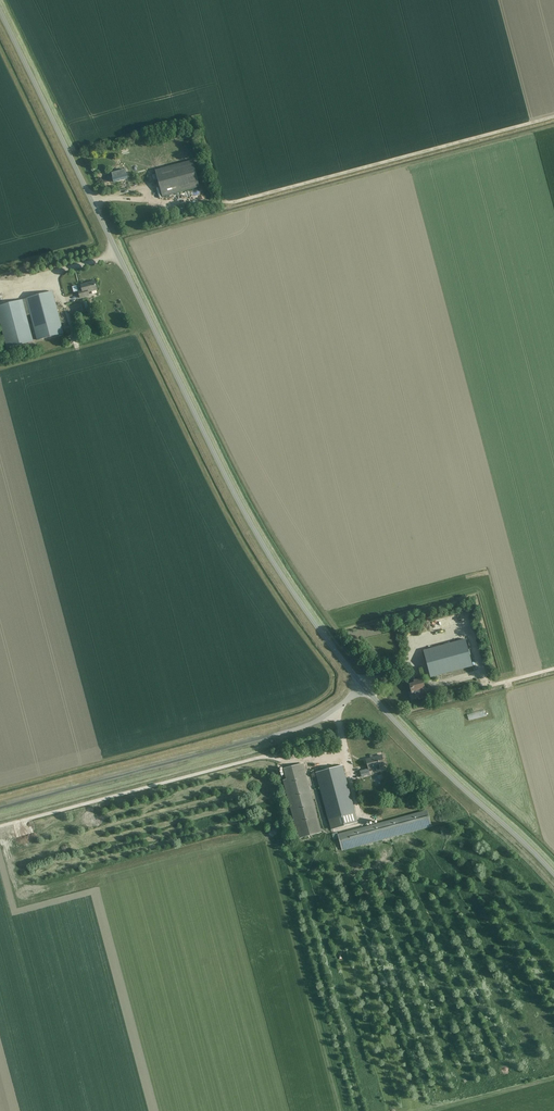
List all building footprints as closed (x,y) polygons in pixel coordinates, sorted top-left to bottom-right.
[(185,153),(183,146),(176,147),(175,143),(171,144),(174,156),(185,153)] [(199,186),(192,161),(156,171),(163,196),(199,186)] [(114,182),(127,178),(125,170),(112,173),(114,182)] [(97,290),(95,281),(81,285),(82,288),(78,289),(80,298),(89,296),(88,292),(97,290)] [(63,333),(52,292),(27,299),(31,315),(37,340),(63,333)] [(31,315),(27,299),(0,306),(0,322),(7,349),(33,342),(26,316),(31,315)] [(465,640),(424,651),(431,676),(472,665),(465,640)] [(427,697),(422,678),(416,680),(416,682),(409,684),(413,696),(418,695),(419,699),(427,697)] [(366,760),(368,769),(376,767),(377,770),(381,769),(380,766),(384,764),(382,755),(366,760)] [(284,780),(300,838),(321,832),(303,763),(284,768),(287,779),(284,780)] [(342,766),(317,773),(332,829),(357,822),(342,766)] [(427,811),(338,835),(342,850),(432,826),(427,811)]
